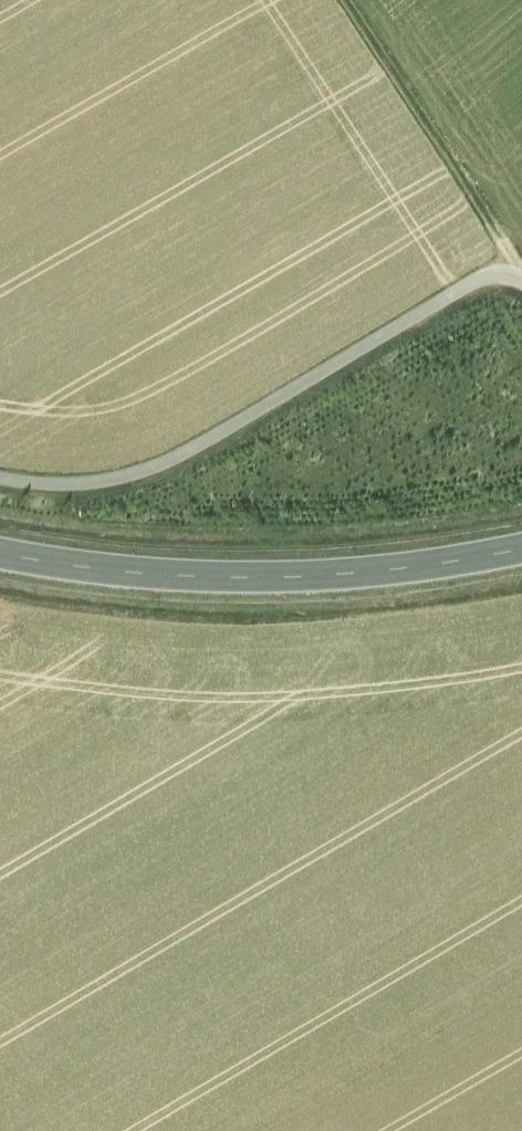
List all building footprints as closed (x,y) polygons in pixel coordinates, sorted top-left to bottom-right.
[(402,14),(426,0),(393,0),(402,14)]
